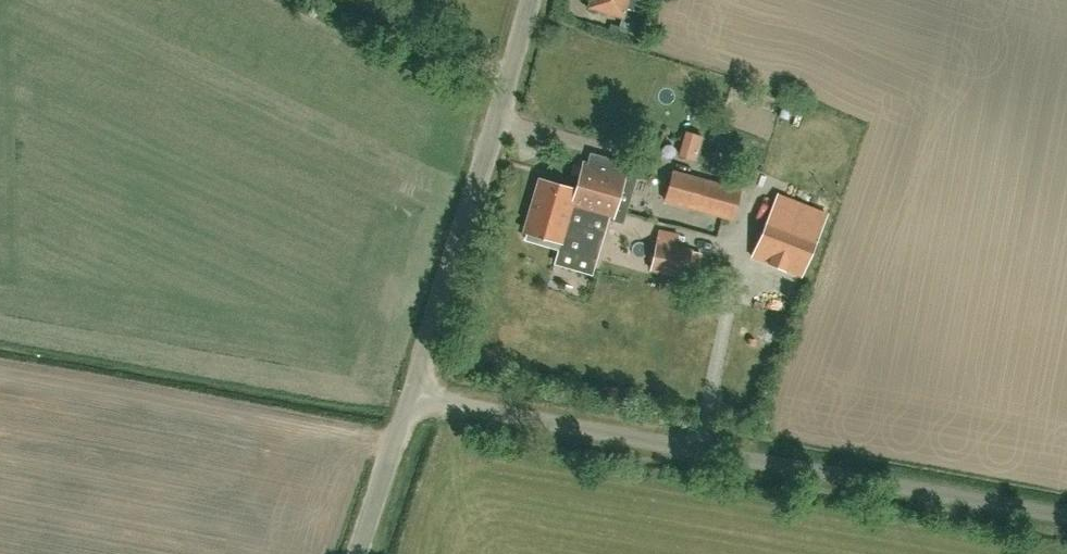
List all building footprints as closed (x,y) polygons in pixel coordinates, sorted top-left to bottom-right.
[(628,0),(590,0),(587,8),(623,18),(628,0)] [(673,157),(694,161),(699,134),(679,130),(673,157)] [(528,234),(526,240),(559,250),(560,249),(567,251),(567,252),(597,261),(609,220),(622,224),(636,178),(625,175),(628,164),(590,153),(587,164),(583,162),(575,190),(539,180),(523,232),(528,234)] [(664,200),(733,219),(741,190),(673,171),(664,200)] [(776,197),(771,210),(750,258),(802,279),(823,231),(792,218),(797,206),(776,197)] [(650,270),(687,278),(693,250),(656,243),(650,270)]
